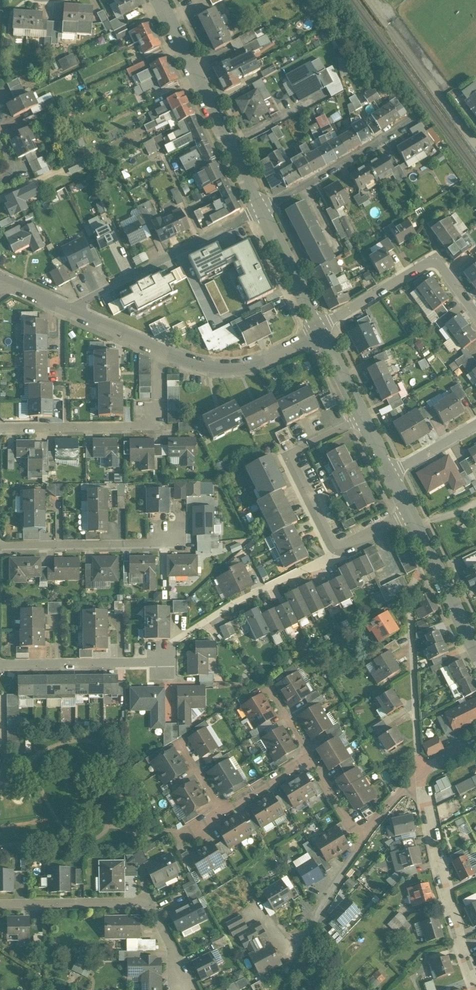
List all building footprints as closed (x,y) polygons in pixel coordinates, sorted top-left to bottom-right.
[(115,3),(121,16),(122,16),(138,8),(133,0),(122,0),(115,3)] [(79,7),(64,6),(63,23),(63,24),(77,24),(79,7)] [(93,8),(79,7),(77,24),(92,25),(93,8)] [(214,9),(198,17),(207,34),(223,26),(214,9)] [(103,11),(97,14),(102,24),(108,21),(103,11)] [(28,13),(14,12),(13,30),(27,31),(28,13)] [(42,14),(28,13),(27,31),(41,32),(42,14)] [(121,16),(109,23),(114,32),(127,25),(122,16),(121,16)] [(59,23),(52,22),(51,38),(51,45),(58,45),(59,23)] [(77,24),(63,24),(63,23),(62,35),(77,36),(77,33),(77,24)] [(149,23),(133,31),(139,43),(155,35),(149,23)] [(92,25),(77,24),(77,33),(91,34),(92,25)] [(223,26),(207,34),(215,51),(231,43),(223,26)] [(243,47),(258,39),(253,30),(238,38),(243,47)] [(155,35),(139,43),(144,54),(160,46),(155,35)] [(258,39),(262,46),(270,42),(266,35),(258,39)] [(251,53),(262,48),(262,46),(258,39),(243,47),(247,55),(251,53)] [(65,73),(80,66),(74,53),(58,61),(65,73)] [(247,55),(233,61),(235,64),(231,65),(235,73),(256,62),(255,62),(251,53),(247,55)] [(343,76),(351,72),(344,57),(336,61),(343,76)] [(166,58),(150,66),(153,72),(156,77),(172,69),(166,58)] [(325,70),(319,59),(311,64),(317,75),(325,70)] [(130,76),(148,69),(145,61),(127,69),(130,76)] [(229,61),(213,69),(219,81),(235,73),(231,65),(229,61)] [(256,62),(235,73),(238,79),(243,77),(243,78),(260,70),(256,62)] [(311,64),(287,77),(300,101),(324,87),(317,75),(311,64)] [(274,65),(261,73),(263,78),(277,71),(274,65)] [(339,79),(332,66),(325,70),(332,82),(339,79)] [(172,69),(156,77),(156,78),(161,89),(177,81),(172,69)] [(325,70),(317,75),(324,87),(325,87),(332,82),(325,70)] [(153,72),(139,78),(142,84),(149,81),(156,78),(156,77),(153,72)] [(235,73),(219,81),(224,92),(240,84),(238,79),(235,73)] [(26,96),(18,79),(7,84),(15,101),(26,96)] [(332,82),(325,87),(331,97),(343,91),(340,81),(339,79),(332,82)] [(260,80),(252,84),(256,91),(262,101),(269,97),(260,80)] [(374,91),(372,92),(371,90),(368,92),(376,103),(377,102),(376,99),(379,98),(374,91)] [(256,91),(236,101),(241,111),(244,110),(250,122),(268,112),(262,101),(256,91)] [(376,103),(368,92),(365,94),(366,96),(365,97),(369,104),(372,102),(374,105),(376,103)] [(15,101),(7,105),(13,117),(37,106),(36,105),(34,106),(29,96),(33,94),(33,93),(26,96),(15,101)] [(183,93),(167,101),(169,105),(172,112),(189,104),(183,93)] [(465,101),(475,117),(475,93),(465,101)] [(355,96),(349,99),(352,104),(356,111),(361,108),(355,96)] [(52,98),(38,105),(39,105),(40,105),(42,111),(56,104),(52,98)] [(392,103),(381,111),(389,124),(405,113),(400,106),(396,109),(392,103)] [(189,104),(172,112),(175,118),(178,124),(194,116),(189,104)] [(352,104),(347,106),(349,114),(356,111),(352,104)] [(169,105),(166,107),(166,106),(155,111),(159,119),(172,112),(169,105)] [(381,111),(369,119),(373,124),(369,127),(374,134),(389,124),(381,111)] [(175,118),(172,112),(159,119),(155,120),(158,126),(168,121),(175,118)] [(332,122),(342,118),(340,112),(329,116),(332,122)] [(36,114),(22,121),(26,127),(39,120),(36,114)] [(194,116),(185,121),(191,133),(200,129),(194,116)] [(171,127),(178,124),(175,118),(168,121),(171,127)] [(155,120),(144,126),(147,131),(158,126),(155,120)] [(361,121),(354,125),(353,120),(351,120),(351,123),(351,127),(352,127),(351,127),(361,145),(371,139),(361,121)] [(185,121),(178,125),(180,130),(163,139),(167,146),(172,143),(191,133),(185,121)] [(328,126),(326,122),(325,122),(324,121),(318,124),(321,129),(320,130),(323,138),(329,135),(333,133),(329,125),(328,126)] [(422,123),(410,129),(414,136),(425,130),(422,123)] [(284,136),(278,126),(271,129),(278,140),(284,136)] [(29,127),(18,133),(20,137),(10,142),(18,159),(37,149),(33,141),(35,140),(29,127)] [(353,131),(339,140),(346,154),(361,145),(351,127),(352,127),(351,127),(353,131)] [(206,141),(200,129),(191,133),(194,140),(197,145),(206,141)] [(320,130),(312,134),(316,142),(319,140),(323,138),(320,130)] [(191,133),(172,143),(175,150),(194,140),(191,133)] [(161,134),(153,139),(158,150),(165,147),(167,146),(163,139),(161,134)] [(339,140),(333,143),(329,135),(323,138),(335,160),(346,154),(339,140)] [(415,137),(396,148),(405,163),(424,152),(415,137)] [(335,160),(323,138),(319,140),(321,146),(318,147),(320,150),(317,152),(324,166),(335,160)] [(158,150),(153,139),(144,144),(149,155),(159,151),(158,150)] [(197,145),(196,145),(202,157),(212,152),(206,141),(197,145)] [(167,146),(165,147),(164,150),(166,155),(175,150),(172,143),(167,146)] [(192,153),(180,160),(183,166),(202,157),(196,145),(190,149),(192,153)] [(304,159),(298,149),(299,148),(298,146),(294,147),(299,156),(291,161),(301,179),(312,173),(304,159)] [(277,151),(269,156),(270,158),(275,167),(276,167),(284,162),(283,162),(277,151)] [(212,152),(202,157),(207,168),(217,163),(212,152)] [(323,167),(315,153),(304,159),(312,173),(323,167)] [(384,155),(366,166),(377,183),(392,174),(394,172),(393,170),(384,155)] [(183,166),(180,168),(182,173),(194,167),(197,173),(207,168),(202,157),(183,166)] [(270,158),(259,164),(267,180),(279,173),(276,167),(275,167),(270,158)] [(288,159),(283,162),(284,162),(276,167),(279,173),(292,166),(291,163),(288,159)] [(197,173),(196,173),(204,189),(215,183),(225,178),(217,163),(207,168),(197,173)] [(82,164),(69,168),(71,173),(84,169),(82,164)] [(279,173),(287,187),(300,180),(292,166),(279,173)] [(366,166),(350,176),(359,191),(366,187),(368,190),(378,184),(377,183),(366,166)] [(407,179),(399,166),(393,170),(394,172),(392,174),(398,185),(407,179)] [(232,194),(225,178),(215,183),(218,189),(223,199),(232,194)] [(338,182),(324,190),(334,209),(349,202),(338,182)] [(215,183),(206,188),(208,194),(218,189),(215,183)] [(19,193),(7,199),(10,205),(6,206),(11,216),(15,215),(18,213),(27,209),(23,202),(38,195),(34,186),(19,193)] [(183,202),(177,188),(170,191),(177,205),(183,202)] [(232,194),(223,199),(227,207),(230,214),(240,209),(232,194)] [(361,198),(359,195),(353,198),(359,207),(364,203),(361,198)] [(150,201),(143,204),(149,217),(150,219),(158,216),(150,201)] [(108,212),(103,202),(96,205),(101,215),(108,212)] [(333,259),(304,203),(286,212),(316,269),(327,263),(333,259)] [(149,217),(143,204),(137,207),(141,215),(143,220),(149,217)] [(227,207),(216,213),(219,219),(230,214),(227,207)] [(180,208),(171,213),(172,216),(167,218),(175,235),(189,228),(180,208)] [(200,210),(194,213),(198,221),(204,218),(200,210)] [(448,211),(432,221),(436,226),(452,216),(448,211)] [(143,220),(141,215),(135,217),(138,223),(141,228),(146,226),(143,220)] [(452,216),(436,226),(434,231),(438,235),(452,225),(453,227),(458,224),(452,216)] [(12,223),(10,217),(0,221),(0,224),(1,227),(12,223)] [(345,231),(338,217),(331,221),(339,235),(345,231)] [(99,218),(89,223),(94,234),(107,228),(104,222),(101,223),(99,218)] [(167,218),(160,222),(159,219),(151,222),(161,242),(175,235),(167,218)] [(391,231),(390,232),(393,236),(399,245),(416,235),(407,221),(391,231)] [(436,226),(432,221),(427,224),(436,236),(438,235),(434,231),(436,226)] [(141,228),(138,223),(123,230),(130,246),(138,242),(138,241),(145,238),(141,228)] [(21,229),(20,226),(4,234),(14,252),(30,244),(34,253),(44,248),(32,224),(21,229)] [(438,235),(436,236),(445,248),(461,237),(453,227),(452,225),(438,235)] [(388,226),(382,230),(387,238),(388,239),(393,236),(390,232),(391,231),(388,226)] [(107,228),(94,234),(101,249),(109,245),(108,244),(116,241),(112,233),(110,234),(107,228)] [(461,237),(445,248),(454,260),(470,249),(461,237)] [(387,238),(382,241),(388,252),(394,248),(388,239),(387,238)] [(72,244),(84,268),(89,265),(88,264),(93,262),(94,261),(89,251),(83,239),(72,244)] [(249,241),(222,254),(226,263),(235,259),(237,263),(233,265),(237,272),(240,270),(244,277),(237,280),(249,303),(246,304),(247,305),(273,292),(264,273),(249,241)] [(84,268),(72,244),(62,249),(68,262),(73,272),(74,271),(78,269),(79,270),(84,268)] [(222,254),(217,244),(188,258),(200,282),(207,279),(206,277),(228,266),(226,263),(222,254)] [(94,248),(89,251),(94,261),(93,262),(95,268),(102,265),(94,248)] [(384,249),(369,258),(380,274),(394,265),(384,249)] [(63,266),(71,280),(77,277),(74,271),(73,272),(68,262),(62,264),(63,266)] [(316,269),(312,272),(317,283),(333,275),(327,263),(316,269)] [(463,273),(471,284),(475,281),(475,264),(463,273)] [(71,280),(63,266),(51,272),(58,287),(71,280)] [(182,281),(187,278),(181,267),(176,270),(182,281)] [(171,272),(172,275),(176,283),(182,281),(176,270),(171,272)] [(137,286),(120,295),(123,300),(120,302),(124,310),(127,309),(131,316),(148,307),(150,311),(165,303),(163,300),(177,292),(173,285),(176,283),(172,275),(169,276),(166,271),(152,278),(151,277),(136,285),(137,286)] [(333,275),(317,283),(322,294),(338,286),(333,275)] [(424,275),(413,284),(417,289),(428,281),(424,275)] [(428,281),(417,289),(425,301),(440,289),(432,278),(428,281)] [(229,313),(214,281),(205,286),(221,317),(229,313)] [(322,294),(330,311),(346,303),(338,286),(322,294)] [(440,289),(425,301),(433,312),(442,305),(448,301),(440,289)] [(119,299),(113,302),(119,313),(124,310),(120,302),(119,299)] [(108,305),(114,316),(119,313),(113,302),(108,305)] [(263,307),(261,302),(248,308),(251,313),(260,309),(263,307)] [(263,307),(260,309),(263,315),(275,309),(271,303),(263,307)] [(442,305),(433,312),(439,319),(448,312),(442,305)] [(34,320),(34,313),(21,313),(21,321),(24,321),(24,337),(27,337),(47,337),(47,320),(34,320)] [(448,313),(435,323),(440,330),(445,326),(453,320),(448,313)] [(453,320),(445,326),(453,337),(468,326),(459,315),(453,320)] [(243,324),(239,326),(244,336),(248,344),(268,334),(259,316),(243,324)] [(367,316),(356,322),(359,328),(367,324),(367,325),(371,323),(367,316)] [(170,329),(165,318),(160,321),(165,331),(170,329)] [(240,319),(212,332),(208,324),(198,329),(202,337),(201,338),(205,344),(211,341),(216,351),(239,340),(238,339),(234,329),(239,326),(243,324),(240,319)] [(165,331),(160,321),(154,323),(160,334),(165,331)] [(186,328),(183,322),(172,328),(175,333),(186,328)] [(154,323),(149,326),(155,337),(160,334),(154,323)] [(359,328),(349,333),(353,342),(354,341),(360,354),(375,346),(372,339),(374,338),(367,325),(367,324),(359,328)] [(239,326),(234,329),(238,339),(244,336),(239,326)] [(453,337),(463,350),(475,340),(475,337),(468,326),(453,337)] [(178,338),(188,333),(186,328),(175,333),(178,338)] [(47,353),(47,337),(27,337),(27,353),(47,353)] [(104,352),(104,342),(90,343),(90,350),(95,350),(95,352),(104,352)] [(390,350),(373,358),(376,365),(383,362),(393,357),(390,350)] [(117,368),(117,352),(104,352),(95,352),(95,368),(117,368)] [(468,352),(455,362),(459,368),(463,365),(472,358),(468,352)] [(47,369),(47,353),(27,353),(25,353),(25,369),(47,369)] [(463,365),(467,370),(475,363),(475,362),(472,358),(463,365)] [(376,365),(367,370),(373,383),(389,375),(383,362),(376,365)] [(117,384),(117,368),(97,368),(97,384),(99,384),(117,384)] [(47,384),(47,369),(25,369),(25,385),(29,385),(31,385),(47,385),(47,384)] [(389,375),(373,383),(382,401),(386,399),(398,394),(389,375)] [(47,384),(47,385),(31,385),(29,385),(29,401),(51,401),(52,401),(51,384),(47,384)] [(122,400),(121,384),(117,384),(99,384),(99,400),(122,400)] [(459,384),(451,389),(454,394),(458,401),(466,396),(459,384)] [(308,388),(276,404),(282,416),(286,426),(319,410),(308,388)] [(331,394),(320,400),(326,411),(337,405),(331,394)] [(398,394),(386,399),(389,405),(401,399),(398,394)] [(458,401),(454,394),(443,400),(445,403),(454,418),(464,412),(458,401)] [(254,403),(265,425),(282,416),(276,404),(271,395),(254,403)] [(401,399),(389,405),(392,411),(404,404),(401,399)] [(122,416),(122,400),(99,400),(98,400),(99,416),(122,416)] [(52,416),(51,401),(29,401),(29,416),(52,416)] [(217,411),(229,432),(245,424),(239,411),(234,402),(217,411)] [(265,425),(254,403),(239,411),(245,424),(249,433),(265,425)] [(445,403),(440,406),(440,405),(434,408),(443,424),(454,418),(445,403)] [(435,416),(429,404),(423,408),(428,418),(429,419),(435,416)] [(423,408),(422,407),(417,410),(423,421),(428,418),(423,408)] [(417,410),(416,411),(417,412),(406,419),(405,417),(418,439),(419,439),(418,437),(428,431),(429,433),(430,433),(423,421),(417,410)] [(229,432),(217,411),(202,418),(212,440),(229,432)] [(418,439),(405,417),(406,419),(394,426),(393,424),(406,447),(407,446),(405,444),(417,438),(418,439)] [(180,423),(179,423),(179,431),(194,431),(194,423),(180,423)] [(287,428),(275,434),(280,444),(292,439),(287,428)] [(117,439),(93,439),(93,444),(93,456),(94,456),(106,456),(106,467),(117,467),(117,459),(118,459),(117,439)] [(196,448),(195,439),(168,439),(168,456),(182,455),(182,465),(193,465),(192,448),(196,448)] [(34,444),(34,440),(16,441),(16,458),(31,458),(31,470),(42,469),(42,459),(42,446),(42,442),(39,443),(39,444),(34,444)] [(68,442),(56,442),(56,452),(56,459),(57,459),(79,458),(78,440),(68,440),(68,442)] [(148,444),(148,441),(130,442),(131,442),(131,447),(130,447),(130,453),(130,460),(143,460),(144,471),(154,471),(154,457),(154,445),(154,444),(148,444)] [(162,445),(154,445),(154,457),(162,457),(162,445)] [(343,448),(328,455),(336,472),(351,465),(351,464),(343,448)] [(56,452),(48,452),(48,459),(48,465),(57,465),(57,459),(56,459),(56,452)] [(270,456),(248,467),(264,499),(281,491),(286,488),(270,456)] [(440,462),(430,468),(430,466),(417,473),(427,489),(434,485),(435,486),(448,479),(454,490),(464,485),(464,484),(459,475),(448,456),(439,461),(440,462)] [(467,476),(473,472),(465,460),(459,463),(464,472),(467,476)] [(351,465),(336,472),(333,474),(344,494),(349,492),(364,485),(353,463),(351,464),(351,465)] [(467,476),(464,472),(459,475),(464,484),(464,485),(465,487),(471,484),(471,483),(467,476)] [(186,483),(175,483),(175,499),(187,499),(186,483)] [(223,483),(215,483),(216,495),(224,494),(223,483)] [(373,505),(364,485),(349,492),(359,512),(373,505)] [(257,487),(251,490),(256,501),(263,498),(257,487)] [(107,490),(88,490),(88,512),(107,512),(107,490)] [(169,513),(169,490),(148,490),(148,513),(169,513)] [(264,499),(260,501),(275,534),(291,526),(297,523),(281,491),(264,499)] [(45,513),(45,492),(23,492),(23,513),(25,513),(45,513)] [(213,533),(213,507),(194,507),(194,535),(198,535),(208,535),(209,535),(211,535),(211,533),(213,533)] [(107,512),(88,512),(89,532),(89,533),(100,533),(107,532),(107,512)] [(45,530),(45,513),(25,513),(25,528),(24,528),(24,541),(37,540),(37,533),(39,533),(39,530),(45,530)] [(353,518),(341,523),(345,530),(356,525),(353,518)] [(275,534),(272,535),(277,546),(297,537),(291,526),(275,534)] [(100,540),(100,533),(89,533),(89,532),(86,532),(86,540),(100,540)] [(211,533),(211,535),(209,535),(209,542),(211,542),(217,542),(217,534),(215,534),(215,533),(213,533),(211,533)] [(297,537),(277,546),(283,557),(302,547),(297,537)] [(209,542),(198,543),(198,551),(211,551),(211,542),(209,542)] [(378,553),(374,546),(363,551),(366,556),(367,558),(378,553)] [(283,557),(281,558),(287,568),(307,558),(302,547),(283,557)] [(406,547),(396,553),(399,560),(410,555),(406,547)] [(378,553),(367,558),(370,565),(381,560),(378,553)] [(155,556),(155,558),(145,558),(145,555),(144,555),(144,558),(131,558),(131,561),(130,561),(130,571),(146,571),(146,583),(144,583),(144,591),(156,590),(156,573),(156,556),(155,556)] [(410,555),(399,560),(403,567),(414,562),(410,555)] [(366,556),(338,569),(342,576),(350,592),(364,584),(361,579),(374,572),(370,565),(367,558),(366,556)] [(196,557),(169,558),(169,576),(196,575),(196,557)] [(80,580),(79,558),(65,559),(65,560),(55,560),(55,559),(55,567),(55,578),(66,578),(66,581),(80,580)] [(118,581),(117,558),(93,558),(93,577),(94,581),(118,581)] [(41,567),(41,559),(11,559),(11,583),(22,583),(22,577),(40,576),(41,576),(41,567)] [(381,560),(370,565),(374,572),(374,573),(385,567),(381,560)] [(414,562),(403,567),(406,574),(417,569),(414,562)] [(230,572),(238,589),(250,583),(241,564),(229,570),(230,572)] [(262,578),(267,575),(262,565),(257,568),(262,578)] [(466,572),(466,574),(468,579),(467,579),(470,587),(472,586),(475,593),(475,592),(475,567),(466,572)] [(146,583),(146,571),(130,571),(130,574),(130,583),(144,583),(146,583)] [(238,589),(230,572),(222,577),(225,582),(221,584),(228,597),(239,591),(238,589)] [(342,576),(329,583),(338,602),(339,605),(353,598),(350,592),(342,576)] [(403,576),(397,579),(404,592),(408,589),(408,588),(408,587),(403,576)] [(94,581),(93,577),(86,577),(86,589),(94,589),(94,581)] [(397,579),(381,587),(388,602),(404,592),(397,579)] [(315,590),(312,583),(298,589),(311,616),(325,609),(315,590)] [(338,602),(329,583),(315,590),(325,609),(338,602)] [(311,616),(298,589),(284,596),(288,603),(288,602),(298,623),(311,616)] [(429,593),(419,598),(423,608),(427,615),(438,610),(429,593)] [(187,601),(173,601),(173,613),(187,613),(187,601)] [(124,614),(124,602),(114,602),(114,614),(124,614)] [(288,603),(275,609),(285,630),(298,624),(298,623),(288,602),(288,603)] [(62,603),(48,603),(48,615),(62,614),(62,603)] [(168,617),(168,608),(146,608),(146,640),(168,639),(168,623),(170,623),(170,617),(168,617)] [(423,608),(417,611),(421,618),(427,615),(423,608)] [(258,609),(244,615),(256,640),(270,634),(261,616),(261,615),(258,609)] [(261,615),(261,616),(270,634),(271,637),(285,630),(275,609),(261,615)] [(44,624),(44,610),(21,610),(21,611),(23,611),(23,631),(44,631),(44,630),(42,630),(42,624),(44,624)] [(106,630),(106,611),(84,611),(84,612),(84,619),(84,630),(106,630)] [(397,631),(386,613),(387,612),(371,622),(366,626),(370,632),(373,631),(380,642),(378,643),(379,643),(399,631),(398,630),(397,631)] [(368,617),(357,624),(361,630),(366,626),(371,622),(368,617)] [(425,620),(416,624),(419,631),(428,627),(425,620)] [(225,625),(219,627),(225,640),(231,637),(225,625)] [(434,626),(425,630),(425,631),(427,635),(437,631),(434,626)] [(106,650),(106,630),(84,630),(84,641),(86,641),(86,650),(92,650),(106,650)] [(44,648),(44,631),(23,631),(23,647),(23,648),(29,648),(44,648)] [(425,631),(416,635),(416,640),(426,636),(427,635),(425,631)] [(427,635),(426,636),(428,642),(426,643),(429,649),(427,649),(427,650),(442,643),(437,631),(427,635)] [(395,641),(383,648),(386,653),(389,651),(391,654),(400,649),(395,641)] [(196,652),(187,652),(188,676),(199,676),(213,675),(208,675),(208,672),(204,672),(204,657),(216,657),(215,643),(196,643),(196,652)] [(442,643),(427,650),(429,655),(427,656),(429,661),(431,660),(445,654),(446,653),(442,643)] [(86,650),(79,650),(79,658),(93,658),(92,650),(86,650)] [(395,661),(396,661),(391,654),(389,651),(386,653),(374,661),(379,669),(372,674),(378,684),(401,670),(395,661)] [(445,654),(431,660),(434,666),(442,662),(447,660),(445,654)] [(461,660),(447,667),(455,684),(457,683),(469,677),(461,660)] [(434,666),(430,667),(432,672),(444,667),(442,662),(434,666)] [(294,665),(284,671),(288,678),(296,673),(296,674),(299,672),(294,665)] [(288,678),(277,685),(284,696),(303,684),(296,674),(296,673),(288,678)] [(61,699),(61,676),(47,677),(47,699),(61,699)] [(75,696),(75,676),(61,676),(61,699),(75,699),(75,696)] [(89,695),(89,676),(75,676),(75,696),(89,695)] [(103,676),(89,676),(89,695),(103,695),(103,676)] [(118,695),(118,676),(103,676),(103,695),(118,695)] [(33,697),(33,677),(18,677),(18,695),(18,697),(19,697),(33,697)] [(47,699),(47,677),(33,677),(33,697),(33,699),(47,699)] [(457,683),(462,693),(464,698),(475,692),(475,689),(470,677),(469,677),(457,683)] [(455,684),(449,687),(454,697),(462,693),(457,683),(455,684)] [(303,684),(284,696),(291,707),(305,698),(310,695),(303,684)] [(147,691),(147,688),(131,688),(131,711),(151,711),(151,728),(164,728),(164,723),(164,688),(154,688),(154,691),(147,691)] [(204,707),(204,688),(178,688),(178,723),(189,722),(189,707),(204,707)] [(391,690),(377,699),(387,715),(402,706),(396,696),(395,697),(391,690)] [(317,691),(310,695),(305,698),(308,704),(320,696),(317,691)] [(250,692),(237,700),(242,707),(243,706),(242,706),(254,699),(250,692)] [(254,699),(242,706),(243,706),(249,717),(268,706),(261,695),(254,699)] [(320,696),(308,704),(311,709),(318,705),(325,700),(322,695),(320,696)] [(437,718),(445,735),(475,720),(475,699),(437,718)] [(311,709),(299,716),(306,727),(324,716),(318,705),(311,709)] [(268,706),(249,717),(256,729),(270,720),(275,717),(268,706)] [(324,716),(306,727),(313,739),(325,731),(331,727),(324,716)] [(256,729),(259,734),(265,730),(273,725),(270,720),(256,729)] [(383,720),(373,727),(377,733),(387,726),(383,720)] [(204,722),(194,728),(197,733),(204,729),(207,727),(204,722)] [(171,723),(164,723),(164,728),(164,747),(172,742),(171,723)] [(338,723),(331,727),(325,731),(328,736),(340,729),(341,728),(338,723)] [(387,726),(377,733),(380,737),(390,731),(387,726)] [(268,736),(262,739),(269,750),(288,738),(281,727),(268,736)] [(380,737),(379,738),(388,751),(403,742),(394,728),(390,731),(380,737)] [(216,748),(204,729),(197,733),(190,738),(202,757),(208,753),(214,754),(215,749),(216,748)] [(340,729),(328,736),(331,741),(336,738),(337,738),(343,734),(340,729)] [(259,734),(251,739),(254,744),(262,739),(268,736),(265,730),(259,734)] [(288,738),(269,750),(276,761),(285,756),(295,750),(288,738)] [(331,741),(317,750),(323,760),(343,748),(337,738),(336,738),(331,741)] [(437,738),(423,745),(428,756),(443,749),(437,738)] [(343,748),(323,760),(330,770),(339,765),(349,759),(349,758),(343,748)] [(161,757),(152,762),(159,773),(179,760),(173,749),(161,757)] [(157,752),(145,759),(149,764),(152,762),(161,757),(157,752)] [(227,754),(215,761),(218,766),(228,760),(230,759),(227,754)] [(285,756),(276,761),(269,765),(273,770),(288,761),(285,756)] [(349,759),(339,765),(342,770),(352,764),(353,764),(354,763),(351,757),(349,758),(349,759)] [(179,760),(159,773),(166,784),(174,779),(186,771),(179,760)] [(218,766),(209,772),(215,783),(235,771),(228,760),(218,766)] [(352,764),(342,770),(345,775),(355,769),(356,769),(353,764),(352,764)] [(345,775),(336,781),(343,791),(343,790),(362,779),(361,779),(355,769),(345,775)] [(235,771),(215,783),(222,794),(232,788),(242,782),(241,782),(235,771)] [(310,784),(304,774),(293,781),(304,800),(315,793),(316,793),(310,784)] [(436,781),(441,791),(451,786),(447,776),(436,781)] [(362,779),(343,790),(343,791),(349,800),(368,788),(362,778),(361,779),(362,779)] [(174,779),(166,784),(160,787),(164,793),(165,792),(165,791),(178,784),(174,779)] [(472,779),(455,787),(460,795),(475,788),(472,779)] [(242,782),(232,788),(235,794),(248,785),(245,780),(241,782),(242,782)] [(304,800),(293,781),(282,788),(287,796),(293,807),(304,800)] [(323,793),(315,781),(310,784),(316,793),(315,793),(317,796),(323,793)] [(181,789),(172,794),(172,795),(179,805),(199,793),(192,782),(181,789)] [(178,784),(165,791),(165,792),(169,797),(172,795),(172,794),(181,789),(178,784)] [(368,788),(349,800),(355,810),(369,802),(374,799),(368,788)] [(199,793),(179,805),(186,816),(186,817),(196,811),(206,804),(199,793)] [(274,798),(272,795),(260,801),(272,820),(276,827),(286,820),(282,814),(283,813),(282,812),(274,798)] [(281,799),(279,795),(274,798),(282,812),(287,809),(281,799)] [(293,807),(287,796),(281,799),(287,809),(288,810),(293,807)] [(272,820),(260,801),(249,808),(255,817),(261,827),(272,820)] [(369,802),(359,808),(362,813),(372,807),(369,802)] [(372,807),(362,813),(365,819),(375,812),(372,807)] [(196,811),(186,817),(186,816),(182,819),(185,824),(199,816),(196,811)] [(245,824),(239,815),(228,821),(240,841),(245,838),(245,837),(250,833),(245,824)] [(412,816),(392,820),(392,821),(391,821),(393,831),(395,830),(396,836),(415,832),(412,816)] [(261,827),(255,817),(250,821),(256,831),(262,828),(261,827)] [(240,841),(228,821),(217,828),(224,840),(228,847),(229,847),(234,843),(235,845),(240,841)] [(256,831),(250,821),(245,824),(250,833),(253,838),(258,834),(256,831)] [(348,835),(340,822),(335,826),(337,828),(343,838),(348,835)] [(337,828),(326,834),(337,854),(349,847),(343,838),(337,828)] [(337,854),(326,834),(315,841),(323,855),(326,860),(327,860),(337,854)] [(392,854),(399,853),(399,852),(416,847),(414,839),(394,842),(390,845),(392,854)] [(224,840),(219,843),(225,853),(227,857),(233,854),(229,847),(228,847),(224,840)] [(214,846),(212,843),(201,850),(213,870),(218,867),(217,865),(223,862),(220,857),(214,846)] [(225,853),(219,843),(214,846),(220,857),(225,853)] [(189,856),(183,845),(177,849),(187,867),(193,863),(189,856)] [(416,847),(399,852),(399,853),(401,861),(397,862),(399,870),(415,866),(421,865),(419,856),(420,856),(418,847),(416,847)] [(318,858),(312,849),(307,852),(311,860),(312,860),(316,867),(322,864),(318,858)] [(142,850),(133,855),(137,863),(139,866),(148,862),(142,850)] [(201,850),(189,856),(193,863),(201,875),(207,872),(208,873),(213,870),(201,850)] [(392,854),(396,873),(399,870),(397,862),(401,861),(399,853),(392,854)] [(169,854),(145,866),(154,885),(178,873),(169,854)] [(133,855),(126,856),(127,862),(127,873),(123,873),(123,877),(137,877),(137,863),(133,855)] [(326,860),(323,855),(318,858),(322,864),(326,871),(331,868),(327,860),(326,860)] [(465,856),(452,862),(461,881),(474,875),(471,868),(465,856)] [(311,860),(304,864),(305,865),(297,870),(307,886),(322,876),(316,867),(312,860),(311,860)] [(127,862),(101,863),(101,878),(102,878),(102,890),(96,890),(96,891),(123,891),(123,877),(123,873),(127,873),(127,862)] [(415,866),(399,870),(396,873),(386,881),(392,887),(401,878),(417,873),(415,866)] [(84,868),(76,869),(76,884),(84,884),(84,868)] [(0,870),(0,892),(13,892),(12,869),(0,870)] [(64,871),(64,869),(50,869),(50,876),(47,876),(47,878),(48,878),(49,886),(50,886),(50,891),(60,891),(60,888),(68,888),(68,871),(64,871)] [(288,878),(282,881),(288,892),(294,888),(288,878)] [(281,880),(275,885),(262,893),(274,911),(281,906),(280,904),(291,897),(292,897),(288,892),(282,881),(281,880)] [(196,884),(184,890),(191,904),(203,897),(196,884)] [(428,884),(409,889),(410,894),(414,893),(417,906),(433,902),(428,884)] [(294,888),(288,892),(292,897),(291,897),(293,901),(300,897),(294,888)] [(357,912),(345,901),(332,915),(335,918),(329,924),(333,928),(343,938),(349,932),(343,926),(357,912)] [(464,908),(474,927),(475,926),(475,902),(464,908)] [(188,904),(169,914),(173,922),(176,921),(180,929),(196,922),(188,904)] [(399,913),(387,925),(395,933),(406,921),(407,920),(399,913)] [(247,928),(241,916),(226,923),(233,937),(237,934),(247,928)] [(20,917),(9,918),(9,934),(20,934),(20,939),(29,939),(28,919),(20,919),(20,917)] [(437,918),(415,924),(418,935),(422,934),(422,936),(424,935),(426,943),(443,938),(437,918)] [(137,919),(107,919),(107,937),(126,937),(137,937),(137,919)] [(406,921),(395,933),(401,938),(411,926),(406,921)] [(196,922),(180,929),(184,937),(200,929),(196,922)] [(247,928),(237,934),(245,949),(247,947),(252,956),(267,947),(263,939),(267,937),(259,922),(247,928)] [(343,938),(333,928),(327,934),(336,945),(343,938)] [(43,945),(43,932),(34,932),(34,946),(43,945)] [(137,937),(126,937),(126,952),(143,951),(155,951),(155,940),(137,940),(137,937)] [(225,937),(212,943),(215,950),(228,944),(225,937)] [(252,956),(261,973),(279,964),(269,946),(267,947),(252,956)] [(143,958),(143,951),(126,952),(123,952),(124,961),(127,961),(127,958),(143,958)] [(208,953),(192,961),(193,962),(193,961),(202,979),(201,979),(202,980),(218,972),(214,964),(215,964),(214,961),(212,961),(208,953)] [(448,956),(429,963),(432,972),(434,972),(437,979),(454,973),(448,956)] [(87,963),(78,958),(72,970),(82,974),(87,963)] [(161,989),(161,958),(143,958),(127,958),(127,961),(127,977),(144,977),(145,989),(158,989),(161,989)] [(380,969),(367,982),(374,988),(387,976),(380,969)] [(225,987),(227,989),(239,989),(250,985),(246,977),(225,987)] [(251,986),(253,989),(264,989),(260,981),(251,986)] [(436,989),(433,982),(424,985),(426,989),(425,989),(435,989),(436,989)]
